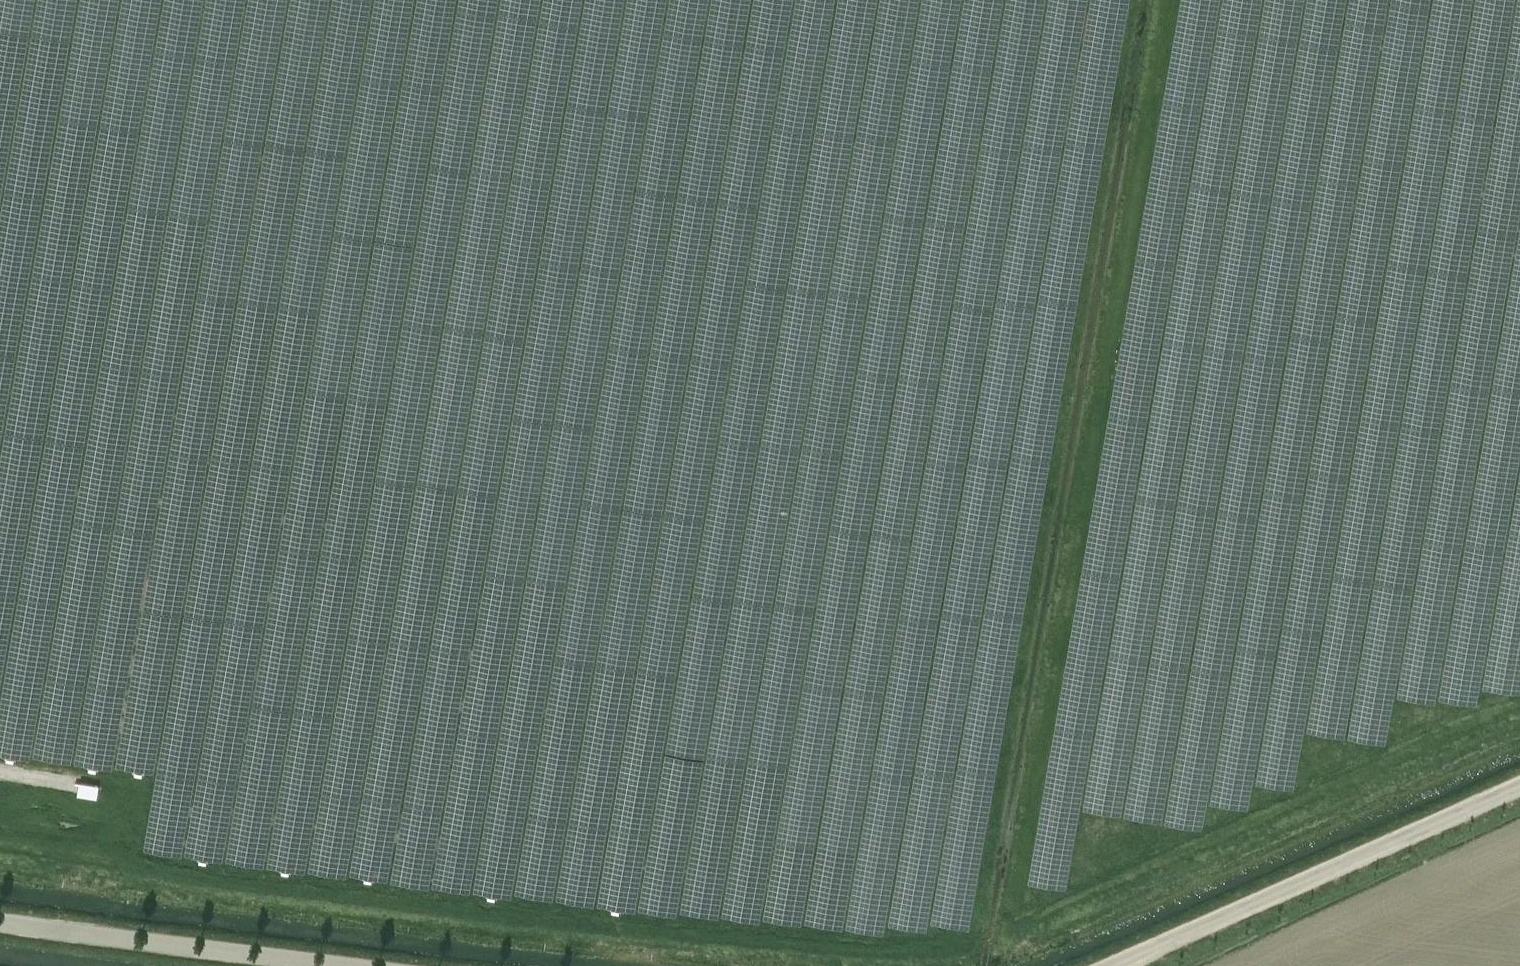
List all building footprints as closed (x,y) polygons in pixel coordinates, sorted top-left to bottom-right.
[(97,797),(99,784),(80,781),(78,794),(97,797)]
